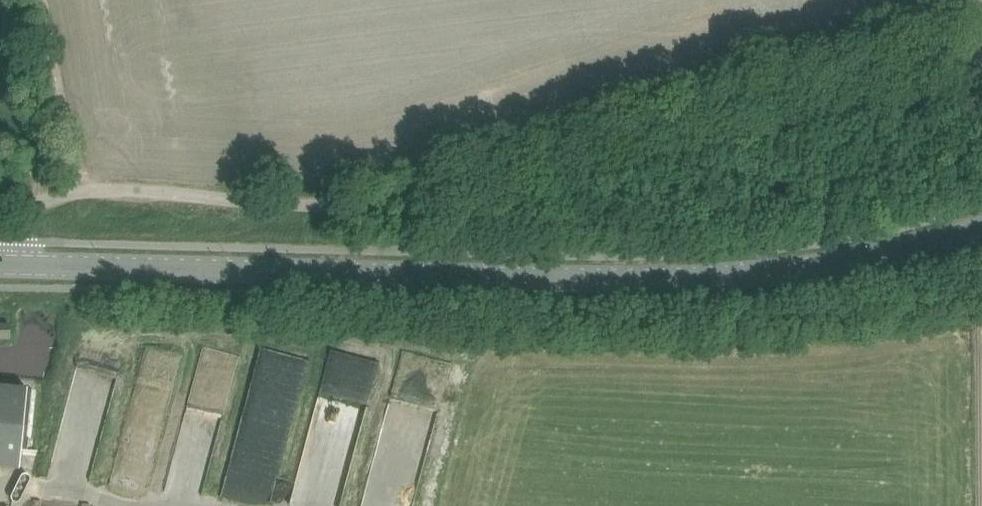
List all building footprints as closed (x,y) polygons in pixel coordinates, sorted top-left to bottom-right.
[(10,338),(10,324),(0,324),(0,339),(10,338)] [(367,408),(380,361),(333,349),(324,383),(346,389),(343,401),(367,408)] [(19,468),(27,388),(0,385),(0,466),(19,468)]
